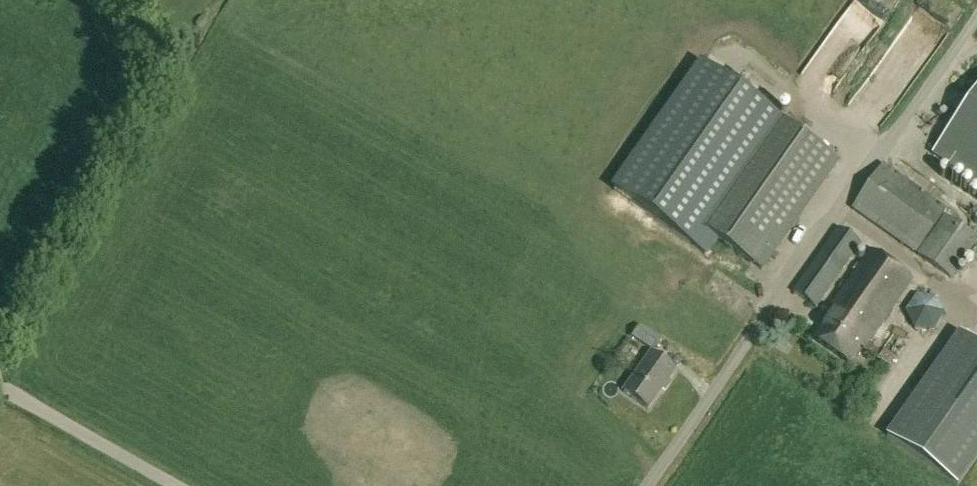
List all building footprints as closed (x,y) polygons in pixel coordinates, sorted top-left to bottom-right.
[(930,155),(976,188),(976,87),(930,155)] [(836,164),(782,126),(766,116),(690,221),(707,232),(761,270),(836,164)] [(948,208),(884,164),(852,209),(915,255),(948,208)] [(944,215),(917,255),(950,278),(976,239),(976,238),(944,215)] [(861,244),(838,228),(793,292),(816,308),(861,244)] [(813,339),(847,364),(859,347),(862,349),(910,281),(870,252),(823,319),(826,321),(813,339)] [(927,286),(909,306),(934,329),(952,310),(927,286)] [(641,326),(634,337),(655,351),(662,340),(641,326)] [(976,458),(976,346),(959,334),(887,436),(958,485),(976,458)] [(623,393),(648,409),(674,370),(649,353),(623,393)]
